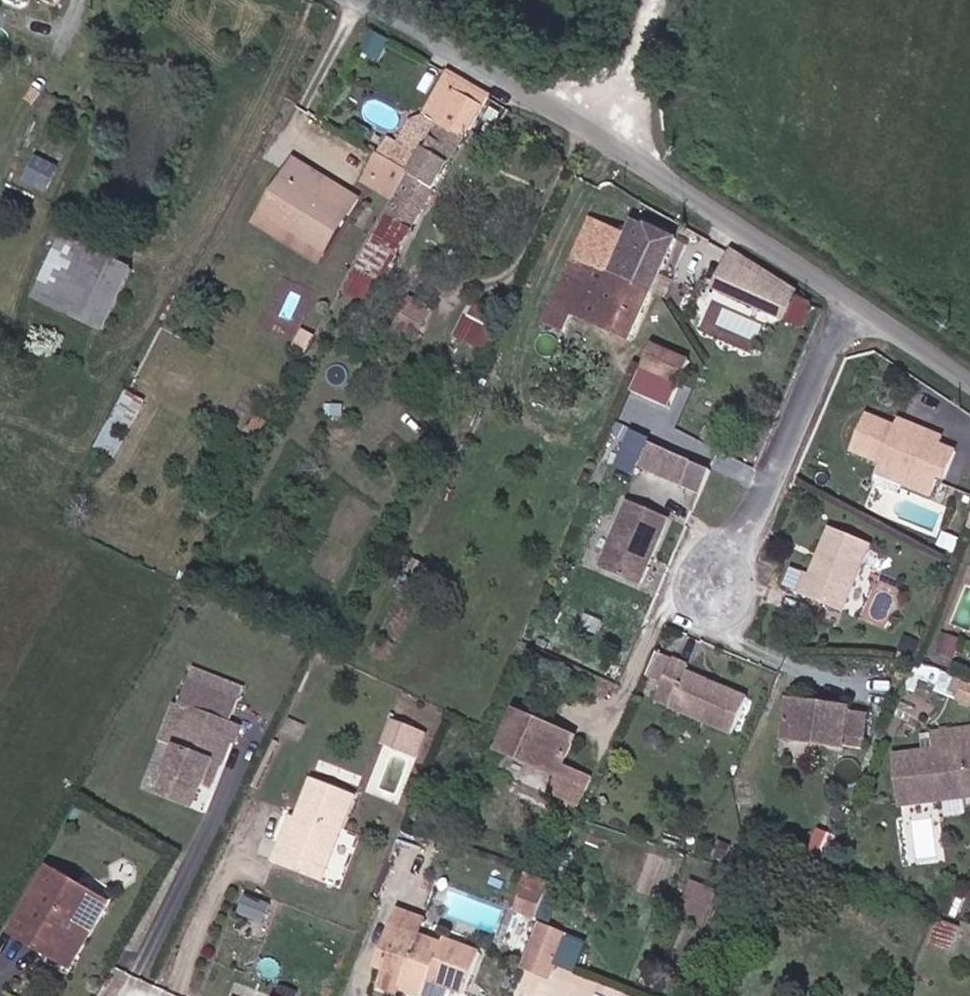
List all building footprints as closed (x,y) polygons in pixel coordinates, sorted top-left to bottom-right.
[(488,95),(446,71),(420,114),(437,124),(463,139),(488,95)] [(411,229),(463,139),(437,124),(425,148),(424,146),(385,214),(411,229)] [(384,138),(376,151),(407,170),(415,156),(384,138)] [(407,170),(376,151),(365,169),(381,179),(376,188),(391,198),(407,170)] [(354,198),(292,159),(265,204),(297,224),(293,232),(322,250),(354,198)] [(359,179),(376,188),(381,179),(365,169),(359,179)] [(297,224),(265,204),(260,212),(293,232),(297,224)] [(368,304),(411,229),(385,214),(342,290),(368,304)] [(631,339),(652,295),(608,274),(625,236),(590,219),(542,322),(563,332),(572,312),(631,339)] [(677,241),(632,221),(625,236),(608,274),(652,295),(677,241)] [(101,329),(130,270),(60,235),(31,296),(101,329)] [(796,297),(798,291),(733,249),(716,289),(786,319),(796,297)] [(390,328),(406,296),(393,289),(377,322),(390,328)] [(429,308),(406,296),(390,328),(413,339),(429,308)] [(810,304),(796,297),(786,319),(801,326),(810,304)] [(480,348),(497,316),(471,303),(464,317),(459,315),(450,334),(480,348)] [(652,344),(642,365),(679,382),(689,361),(652,344)] [(98,447),(119,458),(149,400),(127,389),(98,447)] [(853,447),(882,459),(907,470),(903,481),(930,493),(938,475),(945,477),(956,449),(940,443),(944,433),(927,426),(923,435),(898,424),(868,411),(853,447)] [(901,415),(898,424),(923,435),(927,426),(901,415)] [(694,461),(652,441),(642,461),(684,482),(694,461)] [(907,470),(882,459),(878,470),(903,481),(907,470)] [(711,469),(694,461),(684,482),(703,490),(711,469)] [(645,554),(652,557),(670,516),(629,499),(599,566),(640,584),(648,565),(641,563),(645,554)] [(830,522),(817,548),(823,551),(813,572),(808,570),(800,567),(793,586),(840,607),(870,540),(830,522)] [(823,551),(817,548),(808,570),(813,572),(823,551)] [(648,565),(652,557),(645,554),(641,563),(648,565)] [(957,622),(969,626),(969,580),(957,622)] [(664,679),(673,658),(660,652),(651,673),(664,679)] [(689,671),(691,665),(673,658),(664,679),(658,693),(673,700),(670,707),(732,734),(747,697),(689,671)] [(955,699),(963,680),(952,675),(944,695),(955,699)] [(156,790),(183,800),(190,780),(195,782),(200,783),(208,759),(216,761),(232,721),(227,719),(236,698),(184,676),(175,699),(188,703),(156,790)] [(969,697),(969,683),(963,680),(955,699),(967,704),(969,697)] [(673,700),(658,693),(655,701),(670,707),(673,700)] [(784,702),(783,709),(815,712),(816,705),(784,702)] [(815,712),(783,709),(780,741),(841,747),(841,745),(842,736),(862,738),(864,713),(844,712),(844,708),(816,705),(815,712)] [(515,709),(505,735),(564,761),(573,740),(541,727),(543,721),(515,709)] [(391,718),(383,737),(407,747),(415,727),(391,718)] [(938,794),(937,783),(969,778),(963,739),(969,738),(969,720),(928,725),(932,745),(889,751),(897,801),(938,794)] [(239,724),(232,721),(216,761),(220,763),(229,739),(233,740),(239,724)] [(575,734),(543,721),(541,727),(573,740),(575,734)] [(415,727),(407,747),(415,750),(422,730),(415,727)] [(564,761),(505,735),(499,748),(558,774),(551,791),(579,802),(591,776),(563,763),(564,761)] [(842,736),(841,745),(861,747),(862,738),(842,736)] [(938,794),(969,788),(969,738),(963,739),(969,778),(937,783),(938,794)] [(208,759),(200,783),(206,785),(216,761),(208,759)] [(279,839),(271,859),(320,878),(353,793),(313,776),(297,815),(286,842),(279,839)] [(190,780),(183,800),(188,802),(195,782),(190,780)] [(290,812),(279,839),(286,842),(297,815),(290,812)] [(70,891),(73,885),(45,870),(10,933),(32,945),(35,939),(74,960),(102,909),(70,891)] [(106,903),(73,885),(70,891),(102,909),(106,903)] [(521,909),(538,916),(546,893),(529,887),(521,909)] [(262,900),(244,894),(238,909),(256,915),(262,900)] [(947,922),(946,947),(961,948),(962,922),(947,922)] [(548,975),(563,936),(540,927),(525,967),(548,975)] [(445,986),(464,993),(480,952),(444,938),(441,944),(419,936),(417,942),(400,936),(388,970),(403,976),(399,988),(420,995),(421,995),(427,979),(432,967),(449,973),(445,986)] [(35,939),(32,945),(70,967),(74,960),(35,939)] [(427,979),(445,986),(449,973),(432,967),(427,979)] [(280,995),(302,995),(304,988),(282,984),(280,995)]
